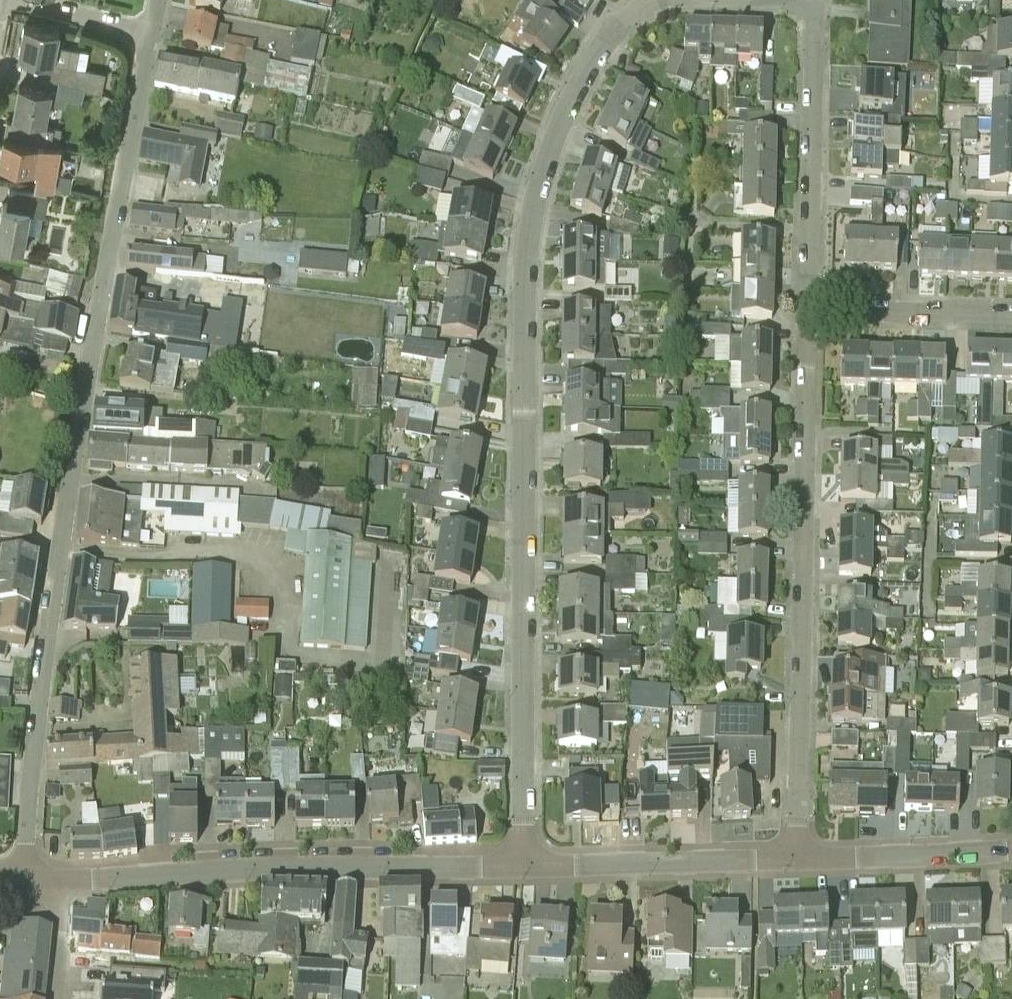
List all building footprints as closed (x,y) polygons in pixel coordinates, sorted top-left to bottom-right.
[(223,0),(191,0),(189,5),(195,7),(220,12),(223,0)] [(566,35),(552,25),(559,16),(559,15),(555,12),(537,0),(529,0),(515,19),(531,30),(524,40),(550,59),(566,35)] [(585,17),(569,6),(562,2),(555,12),(559,15),(559,16),(578,28),(585,17)] [(998,3),(989,2),(988,18),(997,18),(998,3)] [(868,66),(909,68),(911,5),(870,4),(869,30),(875,30),(875,45),(874,65),(868,65),(868,66)] [(211,50),(223,53),(224,49),(227,39),(229,29),(217,26),(189,20),(183,44),(211,50)] [(59,30),(56,29),(25,23),(18,57),(53,63),(51,78),(73,84),(73,85),(85,88),(102,92),(106,72),(68,65),(71,47),(57,45),(59,30)] [(700,64),(710,64),(710,57),(711,27),(685,26),(684,56),(676,80),(694,87),(698,76),(699,76),(700,64)] [(710,57),(710,64),(711,64),(711,69),(725,70),(725,69),(737,70),(737,58),(736,58),(736,52),(737,28),(711,27),(710,57)] [(736,58),(737,58),(762,58),(763,28),(737,28),(736,52),(736,58)] [(974,71),(1006,72),(1006,60),(1011,60),(1011,31),(998,31),(992,30),(987,34),(987,45),(982,51),(982,58),(957,57),(957,70),(974,70),(974,71)] [(291,61),(315,66),(321,36),(298,32),(291,61)] [(224,49),(252,54),(255,45),(227,39),(224,49)] [(252,54),(224,49),(223,53),(220,72),(241,78),(239,86),(255,88),(255,86),(287,93),(292,68),(266,63),(267,57),(252,54)] [(497,96),(493,104),(519,116),(519,115),(518,114),(521,107),(524,109),(538,82),(523,75),(529,63),(502,50),(496,62),(508,69),(495,95),(497,96)] [(939,56),(939,68),(955,68),(955,56),(939,56)] [(160,60),(154,87),(198,96),(204,69),(160,60)] [(198,96),(198,97),(235,104),(239,86),(241,78),(220,72),(204,69),(198,96)] [(772,105),(773,70),(761,70),(760,104),(772,105)] [(993,83),(992,108),(1011,109),(1011,84),(1011,83),(1006,83),(1006,72),(974,71),(971,71),(971,82),(993,83)] [(861,76),(859,108),(892,109),(894,78),(861,76)] [(82,101),(85,88),(73,85),(59,81),(56,95),(82,101)] [(19,84),(17,96),(14,114),(45,120),(51,91),(19,84)] [(619,87),(608,111),(637,125),(648,101),(619,87)] [(505,153),(516,128),(480,112),(485,100),(457,88),(452,99),(473,109),(462,134),(476,140),(505,153)] [(992,108),(992,133),(1011,134),(1011,109),(992,108)] [(626,149),(626,148),(635,152),(630,164),(658,174),(663,165),(641,155),(652,132),(637,125),(608,111),(597,135),(626,149)] [(773,114),(739,114),(739,125),(773,125),(773,114)] [(241,137),(245,120),(219,115),(215,131),(241,137)] [(28,166),(38,168),(35,184),(69,189),(71,175),(55,172),(60,145),(59,145),(62,128),(7,118),(0,157),(0,161),(28,166)] [(900,136),(901,120),(883,120),(883,124),(883,127),(852,125),(852,152),(889,153),(900,155),(900,154),(901,154),(902,136),(900,136)] [(961,133),(978,134),(978,122),(961,122),(961,133)] [(744,163),(775,164),(775,137),(773,137),(773,125),(739,125),(726,125),(726,138),(741,138),(742,137),(745,137),(744,163)] [(181,141),(145,135),(140,163),(183,171),(181,186),(199,189),(207,147),(215,148),(217,134),(183,128),(181,141)] [(977,144),(978,134),(961,133),(960,144),(977,144)] [(992,133),(991,159),(1011,160),(1011,134),(992,133)] [(449,148),(445,159),(454,162),(453,163),(464,167),(493,180),(505,153),(476,140),(469,155),(449,148)] [(881,179),(882,168),(899,169),(900,155),(889,153),(852,152),(851,178),(881,179)] [(449,179),(453,163),(454,162),(445,159),(423,153),(418,170),(447,178),(449,179)] [(586,157),(585,160),(578,183),(609,192),(617,167),(586,157)] [(986,158),(964,158),(964,177),(986,178),(986,158)] [(968,183),(968,194),(984,195),(1007,196),(1007,187),(1008,187),(1008,186),(1011,185),(1011,160),(991,159),(990,185),(985,184),(985,183),(968,183)] [(744,189),(774,190),(775,164),(744,163),(744,189)] [(414,186),(442,194),(447,178),(418,170),(414,186)] [(886,191),(934,193),(934,181),(887,179),(886,191)] [(609,192),(578,183),(570,208),(601,218),(609,192)] [(0,219),(0,252),(21,257),(29,207),(45,210),(48,194),(9,187),(7,202),(3,201),(2,203),(3,203),(3,204),(0,219)] [(743,216),(774,217),(774,190),(744,189),(743,216)] [(870,205),(872,204),(883,205),(884,191),(870,190),(850,190),(850,204),(870,205)] [(449,227),(486,233),(491,206),(454,199),(449,227)] [(870,270),(896,271),(897,256),(898,256),(898,236),(883,236),(883,205),(872,204),(872,220),(872,235),(871,235),(870,270)] [(947,222),(947,205),(936,205),(936,222),(947,222)] [(947,205),(947,222),(957,223),(958,206),(947,205)] [(131,229),(160,232),(173,234),(173,230),(183,231),(184,221),(210,224),(210,223),(247,227),(248,226),(263,223),(263,216),(212,212),(211,213),(203,213),(203,210),(165,206),(164,211),(134,209),(131,229)] [(997,224),(998,207),(987,207),(986,223),(997,224)] [(997,224),(1011,225),(1011,208),(998,207),(997,224)] [(364,215),(364,231),(382,231),(383,215),(364,215)] [(638,236),(639,228),(612,219),(608,232),(638,236)] [(439,254),(481,261),(486,233),(449,227),(442,226),(439,246),(412,242),(409,260),(422,262),(422,264),(437,266),(439,254)] [(844,269),(870,270),(871,235),(844,234),(843,254),(845,254),(844,269)] [(606,264),(610,264),(610,237),(563,236),(563,263),(559,263),(606,264)] [(742,266),(773,266),(773,239),(742,238),(742,266)] [(918,278),(944,279),(945,244),(918,243),(917,262),(919,262),(918,278)] [(945,244),(944,279),(969,280),(971,245),(945,244)] [(971,245),(969,280),(995,281),(996,246),(971,245)] [(996,246),(995,281),(1011,281),(1011,247),(996,246)] [(207,259),(194,258),(128,252),(126,270),(213,278),(232,280),(232,265),(206,263),(207,259)] [(346,277),(348,257),(301,253),(299,272),(346,277)] [(631,290),(606,289),(606,264),(559,263),(559,264),(563,264),(562,290),(606,290),(606,302),(631,303),(631,290)] [(420,276),(435,279),(437,266),(422,264),(420,276)] [(742,266),(741,292),(772,293),(773,266),(742,266)] [(61,297),(62,297),(67,276),(50,272),(45,295),(55,298),(61,297)] [(481,313),(486,287),(450,281),(446,307),(481,313)] [(118,287),(110,331),(135,335),(169,339),(169,343),(235,351),(240,322),(202,316),(202,314),(164,308),(163,313),(154,311),(157,294),(118,287)] [(772,293),(741,292),(741,319),(772,320),(772,293)] [(37,334),(44,336),(67,343),(72,344),(76,316),(22,306),(21,311),(7,308),(9,295),(0,294),(0,318),(35,324),(34,333),(37,334)] [(477,339),(481,313),(446,307),(441,333),(477,339)] [(610,310),(562,310),(562,336),(558,336),(610,337),(610,310)] [(34,350),(37,334),(34,333),(35,324),(0,318),(0,344),(34,350)] [(731,329),(703,329),(703,339),(730,340),(730,366),(742,366),(742,365),(770,366),(771,340),(731,339),(731,329)] [(436,345),(438,332),(423,330),(421,342),(436,345)] [(41,352),(46,353),(65,356),(67,343),(44,336),(41,352)] [(617,362),(610,337),(558,336),(558,337),(562,337),(562,363),(598,363),(598,375),(611,376),(631,376),(631,363),(617,362)] [(480,395),(486,367),(444,359),(446,348),(436,345),(421,342),(421,343),(405,340),(402,356),(448,365),(444,388),(480,395)] [(123,370),(120,387),(150,392),(150,391),(163,392),(168,365),(173,366),(174,360),(206,365),(208,348),(168,343),(166,359),(130,353),(127,371),(123,370)] [(993,383),(993,348),(967,348),(967,363),(965,363),(965,382),(993,383)] [(1003,419),(1004,383),(1011,383),(1011,349),(993,348),(993,383),(992,405),(992,422),(992,431),(1011,431),(1011,419),(1003,419)] [(867,386),(868,352),(842,351),(842,366),(840,366),(840,386),(867,386)] [(892,387),(893,352),(868,352),(867,386),(868,386),(868,402),(867,419),(878,419),(878,403),(881,403),(881,386),(892,387)] [(919,353),(893,352),(892,387),(918,387),(919,353)] [(919,353),(918,387),(918,403),(918,420),(928,420),(929,405),(931,405),(931,388),(941,388),(941,410),(955,410),(956,375),(946,375),(946,369),(945,369),(945,353),(919,353)] [(770,392),(770,366),(742,365),(742,366),(742,392),(770,392)] [(378,371),(365,370),(364,408),(377,407),(378,371)] [(598,383),(566,383),(566,409),(562,409),(562,410),(615,410),(622,410),(622,384),(611,383),(611,376),(598,375),(598,383)] [(396,397),(398,379),(387,378),(385,396),(396,397)] [(475,423),(480,395),(444,388),(440,410),(395,402),(393,410),(398,411),(397,420),(433,427),(436,415),(475,423)] [(730,391),(701,390),(701,401),(730,401),(730,391)] [(731,438),(769,439),(770,412),(730,411),(730,401),(701,401),(701,412),(720,412),(720,418),(724,423),(724,438),(731,438)] [(857,402),(857,419),(867,419),(868,402),(857,402)] [(907,420),(918,420),(918,403),(907,403),(907,420)] [(981,422),(992,422),(992,405),(982,405),(981,422)] [(144,411),(97,408),(94,434),(95,434),(94,441),(142,444),(181,447),(194,447),(193,444),(214,445),(214,427),(157,425),(158,412),(144,411)] [(615,410),(562,410),(566,410),(565,436),(608,437),(608,449),(651,449),(651,436),(615,436),(615,410)] [(406,433),(406,435),(431,439),(433,427),(397,420),(395,431),(406,433)] [(958,441),(975,441),(975,431),(959,430),(958,441)] [(730,464),(769,465),(769,439),(731,438),(730,464)] [(901,463),(876,462),(876,450),(892,450),(893,439),(861,438),(861,448),(857,448),(857,449),(842,449),(841,475),(876,476),(909,476),(910,467),(901,463)] [(447,471),(475,476),(480,448),(452,442),(452,443),(437,440),(435,451),(432,468),(447,471)] [(142,444),(94,441),(92,441),(90,471),(112,473),(112,467),(141,469),(142,444)] [(981,468),(1011,469),(1011,460),(1011,443),(1000,443),(1000,442),(982,441),(981,454),(949,453),(949,467),(981,468)] [(170,472),(179,472),(181,447),(142,444),(141,469),(169,471),(169,472),(170,472)] [(252,474),(265,481),(273,469),(269,467),(270,455),(267,455),(268,448),(214,445),(193,444),(194,447),(181,447),(179,472),(221,474),(221,477),(222,477),(222,474),(243,475),(249,478),(252,474)] [(566,456),(565,487),(600,487),(601,457),(566,456)] [(367,458),(365,488),(384,489),(386,459),(367,458)] [(700,474),(729,474),(729,464),(700,463),(700,474)] [(1011,469),(981,468),(980,493),(1011,494),(1011,486),(1011,476),(1011,469)] [(470,505),(475,476),(447,471),(444,485),(429,482),(426,495),(408,492),(405,505),(418,508),(434,510),(439,511),(441,500),(470,505)] [(729,474),(700,474),(681,474),(681,486),(701,486),(701,485),(729,485),(729,474)] [(841,475),(841,501),(856,501),(856,502),(865,503),(864,514),(892,514),(893,502),(875,502),(876,486),(893,486),(893,487),(909,487),(909,476),(876,476),(841,475)] [(941,493),(958,493),(958,482),(941,482),(941,493)] [(768,511),(768,485),(740,484),(739,511),(768,511)] [(25,539),(27,523),(41,525),(47,490),(16,485),(10,518),(0,516),(0,536),(25,539)] [(116,501),(143,503),(143,488),(117,487),(116,501)] [(238,493),(166,489),(165,533),(236,537),(237,527),(238,493)] [(958,504),(958,493),(941,493),(941,503),(958,504)] [(980,519),(1010,519),(1010,511),(1011,511),(1011,494),(980,493),(980,519)] [(602,535),(602,536),(611,536),(611,521),(624,521),(625,513),(651,513),(651,497),(607,496),(607,507),(565,507),(565,535),(602,535)] [(139,547),(140,532),(142,515),(143,503),(116,501),(82,499),(78,542),(120,546),(120,545),(139,547)] [(237,527),(269,529),(308,536),(350,545),(360,546),(362,525),(330,519),(331,514),(277,504),(277,503),(238,500),(237,527)] [(434,510),(418,508),(417,521),(432,523),(434,510)] [(739,537),(767,538),(768,511),(739,511),(739,537)] [(971,557),(997,557),(997,544),(1010,544),(1011,528),(1010,528),(1010,519),(980,519),(966,518),(966,545),(955,545),(954,556),(971,556),(971,557)] [(853,525),(840,525),(840,541),(841,541),(841,550),(871,550),(872,524),(853,524),(853,525)] [(439,553),(474,558),(478,532),(443,527),(439,553)] [(602,564),(602,536),(602,535),(565,535),(565,563),(602,564)] [(698,547),(727,547),(727,536),(699,535),(698,546),(698,547)] [(349,564),(350,545),(308,536),(301,646),(343,649),(344,636),(345,624),(346,612),(347,600),(347,588),(348,576),(349,564)] [(888,551),(905,551),(905,540),(888,540),(888,551)] [(349,564),(372,566),(375,566),(377,549),(350,545),(349,564)] [(727,557),(727,547),(698,547),(698,557),(727,557)] [(871,550),(841,550),(840,558),(839,575),(853,575),(853,576),(871,576),(871,550)] [(35,586),(39,558),(36,557),(37,554),(18,551),(17,555),(3,553),(0,553),(0,568),(1,569),(0,575),(0,605),(31,610),(35,586)] [(905,562),(905,551),(888,551),(888,562),(905,562)] [(435,579),(470,585),(474,558),(439,553),(435,579)] [(738,583),(766,584),(767,558),(738,557),(738,583)] [(636,560),(606,559),(606,576),(636,575),(636,560)] [(636,575),(645,576),(646,560),(636,560),(636,575)] [(95,565),(74,562),(64,630),(116,630),(119,604),(90,600),(93,584),(95,565)] [(348,576),(371,578),(372,566),(349,564),(348,576)] [(192,627),(229,630),(231,569),(194,568),(192,627)] [(560,587),(560,615),(597,615),(611,616),(611,593),(635,593),(636,575),(606,576),(606,587),(560,587)] [(978,601),(1008,601),(1008,593),(1009,593),(1010,576),(997,576),(996,575),(978,575),(978,586),(962,586),(962,590),(945,590),(945,600),(962,601),(978,601)] [(347,588),(371,590),(371,578),(348,576),(347,588)] [(431,578),(416,576),(414,589),(430,591),(431,578)] [(739,620),(739,610),(766,610),(766,584),(738,583),(718,583),(718,608),(697,608),(697,619),(709,619),(739,620)] [(347,600),(370,602),(371,590),(347,588),(347,600)] [(413,602),(428,604),(430,591),(414,589),(413,602)] [(870,594),(841,593),(839,620),(870,620),(886,621),(903,621),(904,611),(889,610),(890,608),(870,608),(870,594)] [(346,612),(369,614),(370,602),(347,600),(346,612)] [(962,612),(962,601),(945,600),(945,611),(962,612)] [(237,601),(236,620),(269,621),(270,603),(237,601)] [(978,601),(977,626),(1008,627),(1009,610),(1008,610),(1008,601),(978,601)] [(6,659),(9,646),(25,649),(31,610),(0,605),(0,658),(6,659)] [(439,632),(474,637),(478,611),(443,606),(439,632)] [(345,624),(368,626),(369,614),(346,612),(345,624)] [(597,615),(560,615),(560,643),(602,644),(602,655),(602,656),(631,656),(631,650),(632,650),(632,639),(615,639),(615,638),(613,638),(613,616),(611,616),(597,615)] [(676,618),(660,618),(659,635),(675,635),(676,618)] [(727,680),(744,680),(745,670),(761,670),(761,636),(739,636),(739,620),(709,619),(709,636),(729,637),(729,668),(727,668),(727,680)] [(870,620),(839,620),(838,645),(851,645),(851,646),(869,647),(870,620)] [(903,632),(903,621),(886,621),(886,632),(903,632)] [(344,636),(367,638),(368,626),(345,624),(344,636)] [(1008,644),(1008,627),(977,626),(977,641),(945,641),(944,651),(1007,653),(1007,644),(1008,644)] [(129,627),(129,644),(193,645),(192,627),(129,627)] [(249,630),(229,630),(192,627),(193,645),(193,646),(249,647),(249,630)] [(435,658),(471,664),(474,637),(439,632),(435,658)] [(343,649),(367,651),(367,638),(344,636),(343,649)] [(597,696),(597,680),(620,680),(620,673),(631,673),(632,670),(640,670),(641,654),(632,654),(632,650),(631,650),(631,656),(602,656),(602,655),(592,655),(592,667),(560,667),(560,696),(597,696)] [(994,677),(1007,678),(1008,661),(1007,661),(1007,653),(944,651),(944,662),(961,662),(961,664),(976,665),(976,678),(994,679),(994,677)] [(415,657),(413,669),(429,671),(431,659),(415,657)] [(886,696),(886,658),(836,657),(836,668),(832,668),(831,695),(886,696)] [(152,762),(188,759),(204,758),(204,731),(181,733),(181,740),(167,741),(166,716),(178,716),(175,662),(131,663),(133,700),(135,700),(137,742),(138,742),(141,763),(152,762)] [(413,669),(411,682),(427,684),(429,671),(413,669)] [(291,700),(292,679),(275,678),(274,698),(291,700)] [(632,685),(629,709),(667,713),(669,688),(632,685)] [(438,713),(474,718),(478,692),(442,687),(438,713)] [(960,701),(978,701),(978,716),(946,716),(946,735),(957,736),(970,736),(978,736),(978,726),(1008,726),(1009,698),(993,698),(993,688),(960,688),(960,701)] [(886,696),(831,695),(831,722),(885,723),(886,696)] [(11,712),(12,699),(0,698),(0,711),(11,712)] [(53,701),(51,720),(79,723),(81,704),(53,701)] [(627,726),(627,708),(601,708),(601,725),(627,726)] [(699,741),(715,741),(716,709),(703,709),(702,716),(700,716),(699,741)] [(722,784),(724,819),(750,818),(748,784),(770,785),(771,741),(763,741),(763,710),(716,709),(715,741),(743,741),(742,753),(730,753),(731,784),(722,784)] [(435,739),(471,744),(474,718),(438,713),(435,739)] [(559,718),(559,747),(596,747),(596,718),(559,718)] [(897,735),(910,735),(915,735),(916,723),(887,722),(887,734),(897,735)] [(243,730),(205,730),(204,758),(204,762),(220,763),(220,756),(244,755),(243,730)] [(831,747),(858,748),(859,734),(831,733),(831,747)] [(896,751),(896,775),(910,775),(910,735),(897,735),(896,751)] [(969,773),(970,750),(970,736),(957,736),(956,773),(969,773)] [(996,736),(978,736),(970,736),(970,750),(996,751),(996,736)] [(47,747),(47,767),(108,764),(108,765),(132,764),(141,763),(138,742),(137,742),(49,747),(47,747)] [(896,777),(896,775),(896,751),(883,750),(882,767),(858,767),(857,814),(885,815),(886,780),(885,780),(885,776),(896,777)] [(245,791),(245,827),(274,827),(274,786),(285,786),(285,751),(271,751),(271,791),(245,791)] [(285,751),(285,786),(296,786),(296,827),(325,827),(325,789),(326,789),(326,778),(300,778),(300,751),(285,751)] [(667,779),(669,818),(698,817),(696,791),(695,778),(713,778),(713,754),(666,757),(667,778),(668,778),(668,779),(667,779)] [(364,757),(351,758),(353,785),(366,784),(364,757)] [(11,772),(11,758),(0,758),(0,771),(11,772)] [(170,843),(197,843),(197,781),(182,782),(182,790),(171,790),(171,774),(189,773),(188,759),(152,762),(153,782),(154,798),(169,798),(170,843)] [(152,762),(141,763),(132,764),(133,775),(139,775),(139,783),(153,782),(152,762)] [(220,791),(220,763),(204,762),(204,800),(216,801),(216,828),(245,827),(245,791),(220,791)] [(504,779),(504,764),(479,764),(478,779),(504,779)] [(857,814),(858,767),(831,766),(830,779),(829,813),(857,814)] [(59,771),(60,786),(60,787),(93,784),(92,769),(59,771)] [(977,770),(977,807),(1007,807),(1007,771),(977,770)] [(0,771),(0,784),(10,784),(11,772),(0,771)] [(598,771),(573,772),(574,788),(565,789),(565,790),(566,790),(567,821),(566,821),(566,822),(599,821),(598,771)] [(398,826),(413,825),(411,804),(422,803),(420,777),(394,780),(394,785),(366,787),(369,823),(398,821),(398,826)] [(641,820),(669,818),(667,779),(653,779),(653,778),(640,779),(641,793),(640,794),(641,820)] [(931,812),(932,781),(907,780),(905,780),(904,811),(931,812)] [(959,782),(933,781),(932,781),(931,812),(959,812),(959,782)] [(9,811),(10,784),(0,784),(0,811),(9,811)] [(325,789),(325,827),(355,826),(354,789),(326,789),(325,789)] [(71,847),(71,859),(103,859),(104,859),(102,840),(101,840),(99,831),(96,814),(98,814),(97,806),(83,807),(83,833),(71,833),(71,832),(65,833),(65,847),(71,847)] [(423,813),(425,845),(476,842),(475,811),(457,812),(457,811),(423,813)] [(104,859),(137,855),(131,813),(114,816),(114,812),(98,814),(96,814),(99,831),(101,840),(102,840),(104,859)] [(262,886),(261,920),(298,921),(299,887),(262,886)] [(299,887),(298,921),(298,923),(322,924),(322,910),(326,908),(327,888),(299,887)] [(420,987),(421,887),(379,888),(379,917),(384,917),(383,957),(396,957),(395,987),(420,987)] [(356,888),(338,888),(334,931),(335,932),(332,964),(344,967),(348,967),(350,958),(365,960),(368,937),(352,935),(356,888)] [(1001,895),(1002,931),(1011,931),(1011,895),(1001,895)] [(953,933),(954,933),(954,946),(980,946),(981,966),(993,965),(992,940),(981,940),(979,896),(977,896),(977,897),(952,898),(953,933)] [(953,933),(952,898),(927,898),(927,897),(925,897),(926,933),(953,933)] [(877,935),(878,935),(904,934),(903,898),(876,899),(877,935)] [(839,944),(840,969),(853,969),(853,953),(879,952),(878,935),(877,935),(876,899),(849,900),(850,924),(839,924),(839,944)] [(840,969),(839,944),(829,944),(829,936),(828,936),(827,900),(825,901),(800,902),(801,937),(816,937),(817,955),(828,955),(828,970),(840,969)] [(430,957),(467,958),(469,958),(470,943),(469,943),(469,927),(457,927),(457,904),(454,901),(430,901),(430,957)] [(88,918),(78,917),(74,917),(73,931),(73,938),(80,939),(79,952),(119,956),(160,959),(161,939),(131,937),(131,934),(103,932),(106,903),(89,902),(88,918)] [(758,946),(759,972),(776,972),(775,950),(776,950),(776,938),(801,937),(800,902),(775,903),(775,902),(773,902),(773,917),(758,917),(759,946),(758,946)] [(200,906),(173,904),(171,933),(195,935),(194,948),(208,949),(210,930),(198,929),(200,906)] [(705,952),(751,952),(751,920),(738,920),(738,911),(728,911),(728,906),(706,906),(705,952)] [(692,959),(692,941),(693,913),(679,913),(679,909),(648,909),(647,952),(664,952),(664,959),(692,959)] [(470,943),(469,958),(467,958),(466,972),(481,974),(482,964),(508,966),(509,963),(512,916),(483,913),(481,928),(480,928),(479,932),(481,933),(480,944),(470,943)] [(632,976),(633,959),(634,933),(620,933),(621,914),(591,913),(589,974),(632,976)] [(564,962),(567,923),(557,922),(557,916),(533,914),(529,959),(564,962)] [(260,930),(222,926),(220,948),(259,952),(258,957),(282,959),(285,933),(298,934),(298,923),(298,921),(261,920),(260,930)] [(51,930),(15,923),(11,945),(18,946),(17,955),(6,954),(3,998),(44,998),(51,930)] [(1006,939),(992,940),(993,965),(1006,965),(1006,939)] [(916,942),(917,967),(930,967),(929,941),(916,942)] [(904,967),(917,967),(916,942),(904,942),(904,967)] [(741,990),(750,990),(751,958),(741,958),(741,990)] [(196,963),(196,974),(206,975),(206,963),(196,963)] [(342,992),(344,967),(298,965),(296,989),(328,991),(328,998),(342,998),(342,992)] [(113,969),(112,982),(107,982),(106,992),(103,991),(102,998),(157,998),(157,991),(168,991),(169,972),(113,969)]
